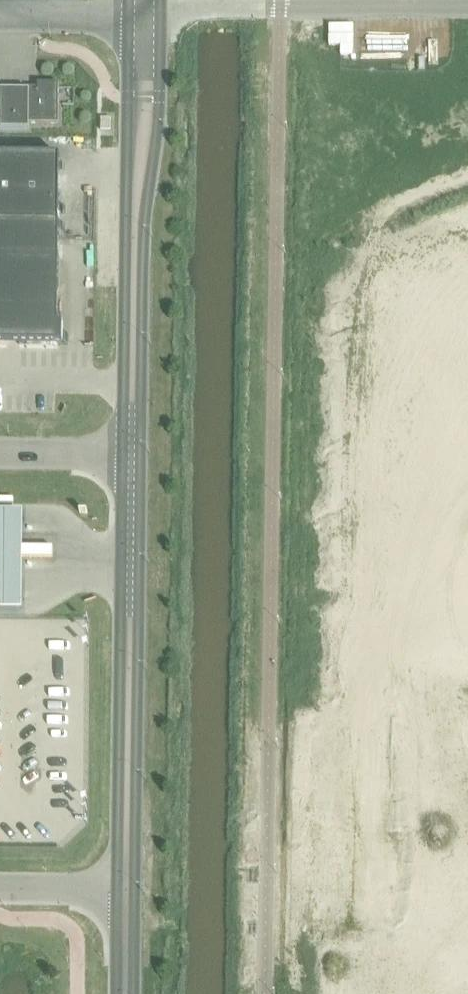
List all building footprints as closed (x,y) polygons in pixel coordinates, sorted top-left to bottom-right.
[(58,124),(58,84),(38,83),(38,93),(29,93),(29,90),(0,90),(0,129),(29,129),(29,123),(58,124)] [(110,130),(110,117),(100,117),(100,130),(110,130)] [(58,345),(60,157),(0,156),(0,344),(58,345)] [(22,616),(22,515),(0,515),(0,616),(22,616)]
